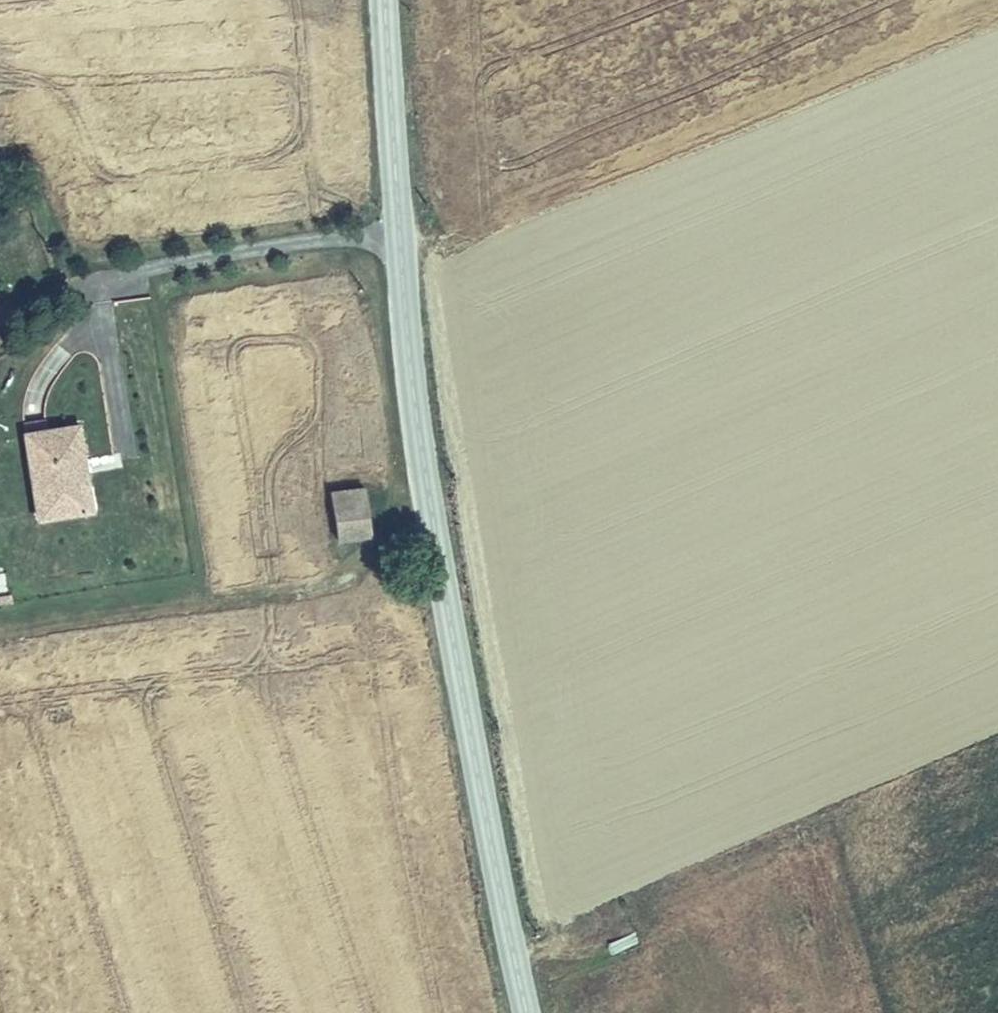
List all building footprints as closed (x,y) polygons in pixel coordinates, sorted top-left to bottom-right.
[(29,429),(30,440),(49,438),(47,426),(29,429)] [(68,473),(72,510),(87,509),(78,434),(70,435),(74,472),(68,473)] [(30,440),(39,514),(72,510),(68,473),(74,472),(70,435),(49,438),(30,440)] [(364,497),(326,503),(334,548),(372,542),(364,497)] [(72,510),(74,520),(88,518),(87,509),(72,510)] [(39,514),(40,524),(74,520),(72,510),(39,514)]
